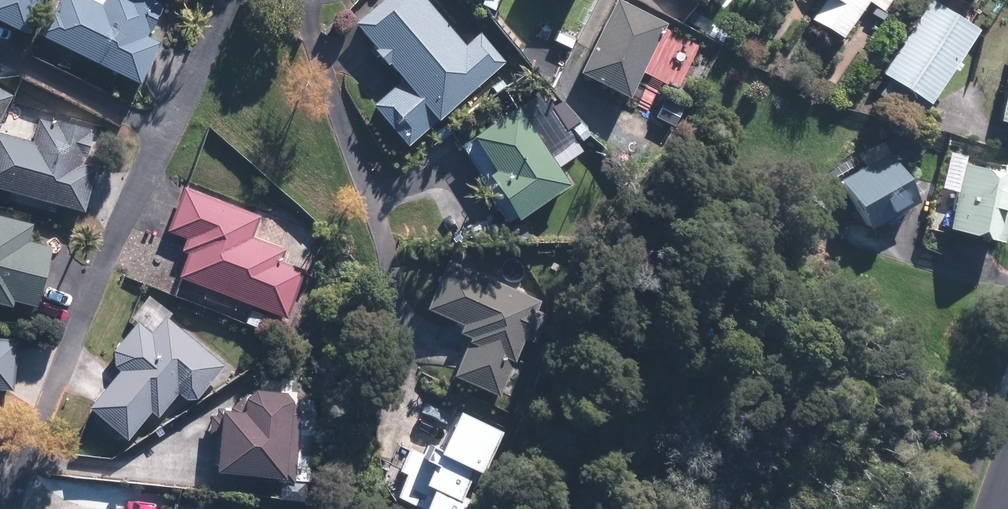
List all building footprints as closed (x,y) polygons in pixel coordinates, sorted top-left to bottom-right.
[(28,31),(43,0),(0,0),(0,17),(28,31)] [(149,0),(64,0),(59,9),(51,5),(37,35),(140,85),(160,43),(146,36),(160,5),(149,0)] [(407,148),(508,66),(480,32),(464,45),(426,0),(382,0),(356,21),(401,76),(369,102),(407,148)] [(623,0),(614,0),(580,71),(629,95),(665,21),(623,0)] [(806,14),(840,37),(865,0),(883,12),(891,0),(816,0),(806,14)] [(939,0),(930,0),(884,71),(930,102),(979,26),(939,0)] [(1000,120),(1007,121),(1007,81),(1000,120)] [(15,93),(0,86),(0,123),(15,93)] [(544,90),(461,143),(481,174),(474,178),(506,228),(571,186),(550,153),(575,137),(544,90)] [(39,117),(33,142),(0,134),(0,188),(88,209),(99,164),(88,161),(94,137),(90,136),(91,130),(39,117)] [(950,148),(941,188),(956,191),(947,231),(1000,244),(1007,211),(1007,162),(950,148)] [(868,224),(844,216),(837,238),(883,254),(891,232),(878,228),(923,202),(892,149),(841,179),(868,224)] [(261,212),(185,183),(168,227),(190,236),(174,278),(285,320),(303,271),(279,261),(285,245),(253,233),(261,212)] [(36,314),(56,246),(29,239),(34,223),(0,213),(0,304),(36,314)] [(427,307),(461,323),(457,332),(470,337),(453,375),(500,397),(527,336),(534,340),(550,305),(448,259),(427,307)] [(111,351),(118,370),(88,407),(128,439),(150,412),(158,418),(179,392),(191,402),(225,360),(152,301),(111,351)] [(0,336),(0,389),(14,390),(18,337),(0,336)] [(210,413),(209,436),(219,437),(217,471),(294,476),(298,409),(221,404),(220,413),(210,413)] [(423,505),(421,508),(464,508),(469,498),(460,494),(472,468),(480,472),(501,427),(459,407),(438,453),(413,442),(398,474),(406,478),(399,494),(423,505)]
